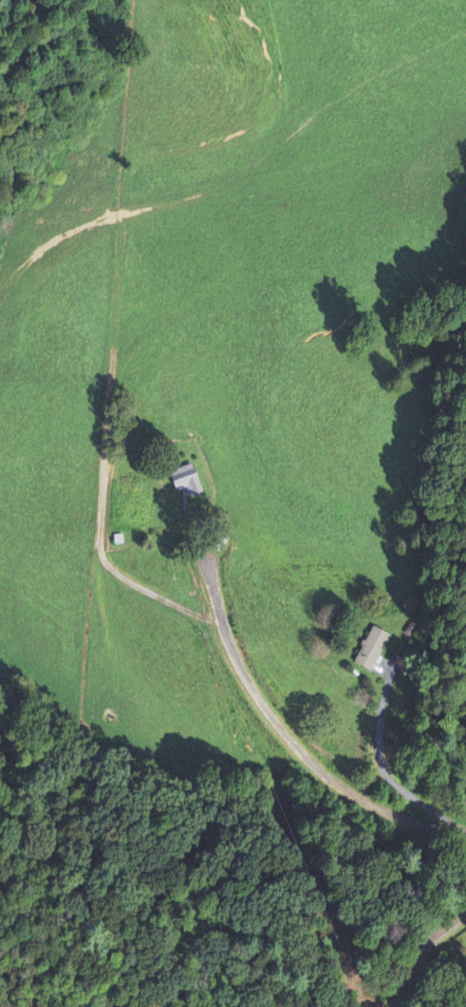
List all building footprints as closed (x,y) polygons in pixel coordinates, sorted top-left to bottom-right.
[(191,478),(197,477),(194,467),(171,473),(177,492),(194,487),(191,478)] [(373,673),(389,636),(370,628),(355,666),(373,673)]
